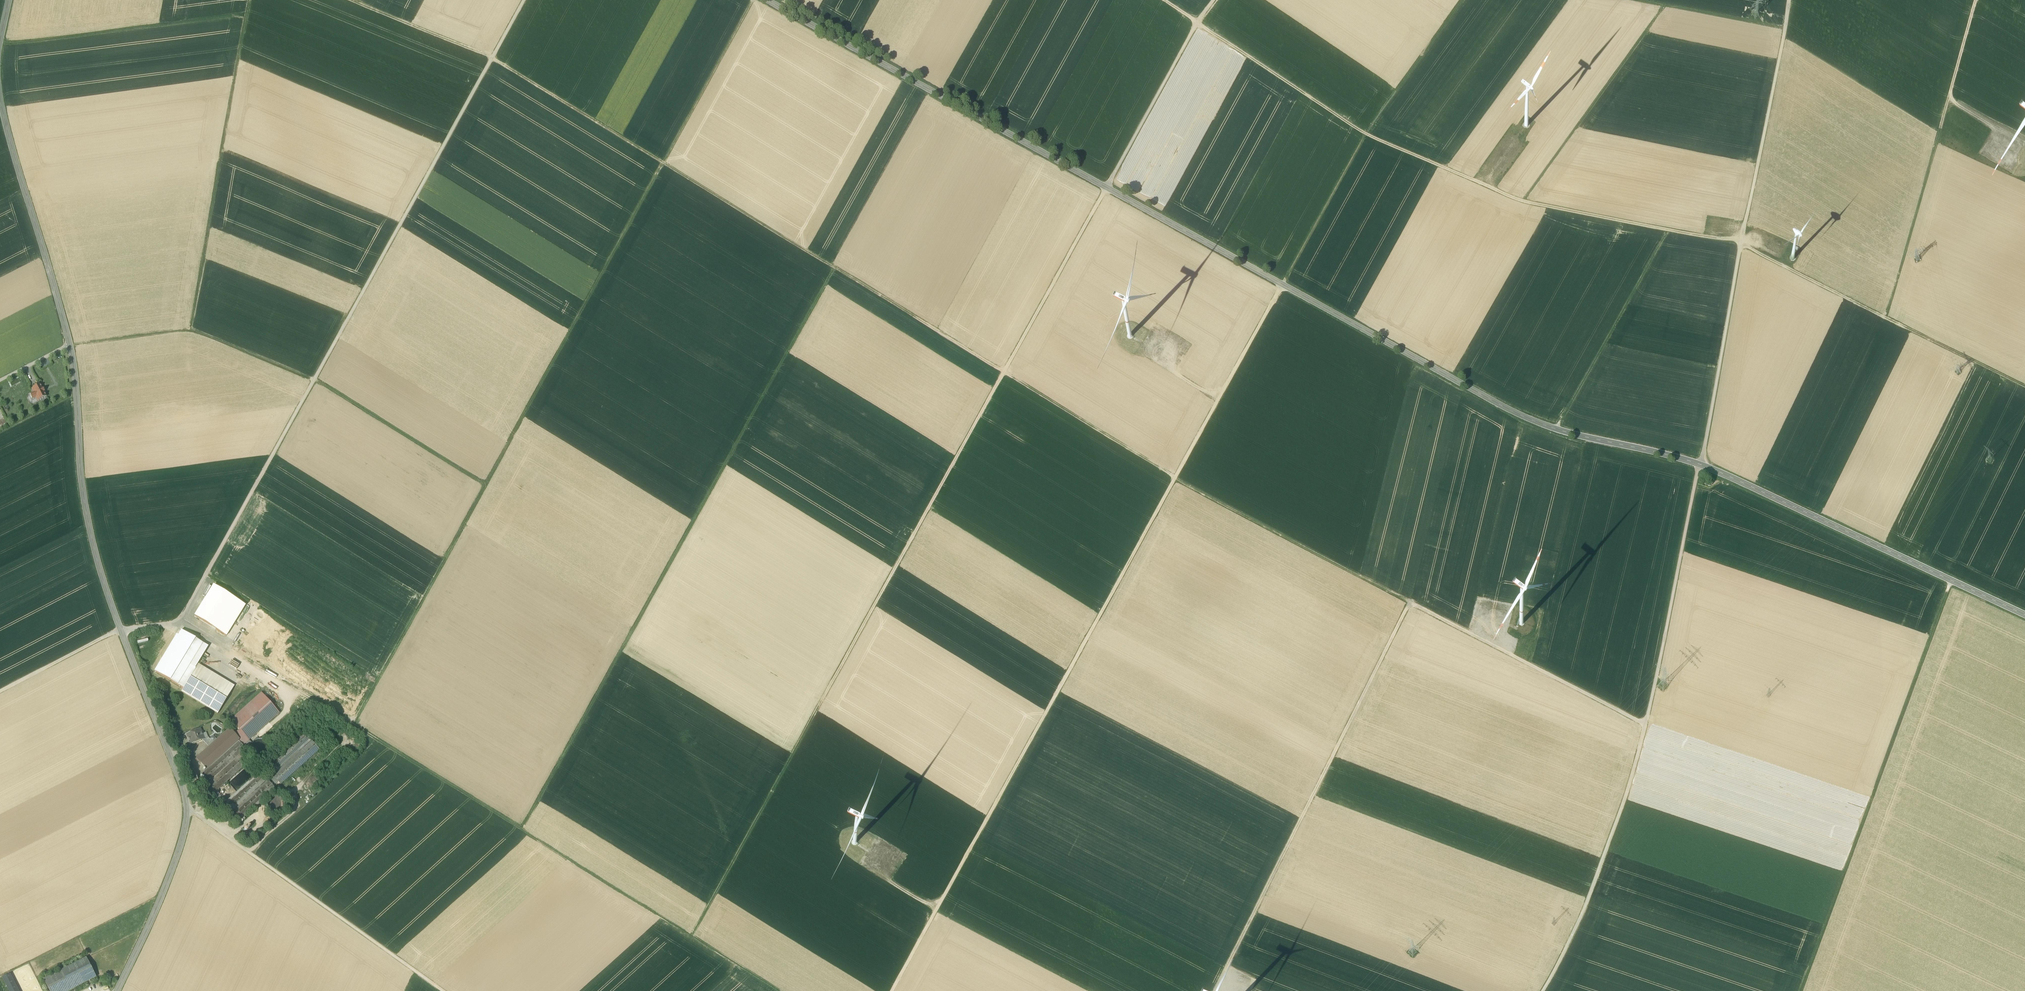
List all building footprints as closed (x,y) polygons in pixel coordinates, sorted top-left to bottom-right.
[(1990,154),(1988,157),(2001,166),(2004,161),(2006,158),(1996,152),(1994,156),(1990,154)] [(2000,173),(2003,170),(1986,158),(1984,161),(2000,173)] [(40,384),(32,389),(34,392),(30,395),(32,399),(36,397),(38,401),(47,397),(44,392),(45,392),(43,389),(42,389),(40,384)] [(155,672),(183,689),(195,670),(209,647),(182,630),(179,635),(177,635),(155,672)] [(224,672),(241,679),(244,669),(228,663),(224,672)] [(231,691),(195,670),(183,689),(181,692),(218,714),(231,691)] [(262,694),(231,721),(239,730),(236,733),(242,739),(239,742),(247,751),(249,749),(244,745),(279,713),(262,694)] [(209,748),(197,759),(207,770),(239,741),(240,740),(230,729),(214,743),(209,748)] [(201,730),(196,732),(194,731),(193,732),(192,733),(187,735),(191,745),(196,743),(197,743),(198,743),(199,742),(203,740),(204,740),(204,739),(201,730)] [(305,733),(293,743),(300,751),(301,753),(308,761),(320,750),(305,733)] [(214,743),(208,738),(204,739),(204,740),(203,740),(209,748),(214,743)] [(269,751),(269,748),(268,745),(267,742),(264,740),(261,740),(257,740),(255,742),(253,745),(252,748),(253,751),(255,754),(257,756),(261,757),(264,756),(267,754),(269,751)] [(207,770),(201,775),(204,777),(207,781),(210,784),(244,753),(244,754),(247,751),(239,742),(239,741),(207,770)] [(293,743),(266,767),(271,774),(273,775),(300,751),(293,743)] [(271,774),(266,779),(267,780),(268,782),(269,781),(269,782),(272,779),(276,784),(279,782),(274,777),(301,753),(300,751),(273,775),(271,774)] [(210,784),(206,787),(213,795),(251,761),(244,754),(244,753),(210,784)] [(301,753),(274,777),(279,782),(281,785),(308,761),(301,753)] [(260,772),(223,806),(230,814),(267,780),(266,779),(260,772)] [(268,782),(234,812),(234,813),(231,816),(238,823),(276,789),(269,782),(269,781),(268,782)] [(286,808),(286,805),(286,801),(284,799),(281,797),(277,796),(274,797),(271,799),(269,802),(268,805),(269,809),(271,811),(274,813),(277,814),(281,813),(284,811),(286,808)] [(43,980),(49,990),(69,990),(96,977),(86,958),(43,980)] [(10,973),(2,977),(9,990),(19,990),(10,973)]
